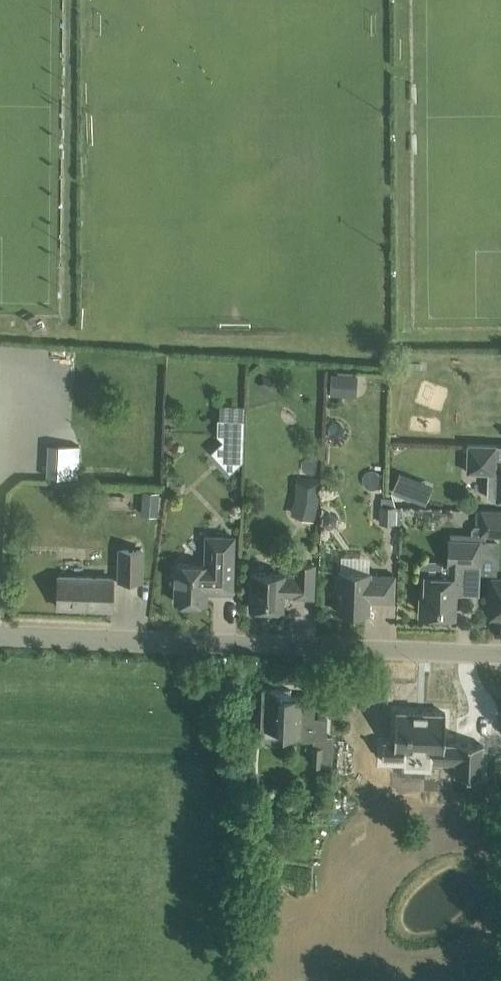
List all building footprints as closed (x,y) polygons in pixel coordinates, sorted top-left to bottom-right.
[(332,373),(330,393),(343,394),(345,374),(332,373)] [(218,447),(232,463),(243,454),(245,419),(231,419),(232,435),(218,447)] [(48,443),(46,476),(78,477),(80,445),(48,443)] [(497,459),(498,444),(478,443),(468,443),(467,471),(488,472),(487,495),(491,499),(500,499),(500,459),(497,459)] [(297,476),(296,495),(307,498),(302,516),(313,519),(318,500),(319,477),(297,476)] [(143,491),(141,513),(156,514),(158,492),(143,491)] [(381,521),(399,522),(400,506),(382,505),(381,521)] [(480,509),(480,514),(480,528),(480,535),(500,536),(500,510),(480,509)] [(326,523),(332,527),(338,524),(340,514),(332,510),(326,514),(326,523)] [(173,563),(172,581),(176,582),(176,601),(206,602),(207,591),(232,592),(234,536),(213,535),(212,554),(205,554),(205,564),(173,563)] [(420,594),(419,614),(449,615),(456,615),(456,609),(456,593),(478,594),(479,572),(480,559),(481,539),(450,538),(449,562),(450,562),(450,564),(443,564),(438,559),(426,558),(420,564),(420,574),(425,580),(424,594),(420,594)] [(480,559),(479,572),(497,573),(498,540),(481,539),(480,559)] [(142,548),(120,548),(120,579),(142,579),(142,548)] [(314,575),(314,563),(296,562),(296,575),(284,575),(252,572),(251,606),(283,608),(284,593),(295,593),(295,594),(313,595),(314,575)] [(335,589),(338,589),(337,610),(360,611),(360,605),(370,606),(370,599),(394,600),(395,580),(395,575),(371,574),(371,572),(339,570),(339,575),(336,574),(335,589)] [(58,606),(112,607),(112,577),(59,576),(58,606)] [(500,617),(500,578),(492,577),(490,617),(500,617)] [(291,695),(291,689),(263,687),(261,728),(283,729),(283,735),(327,737),(328,717),(315,717),(316,696),(291,695)] [(446,712),(396,710),(395,741),(383,740),(382,757),(405,758),(405,750),(433,751),(433,763),(456,764),(455,775),(482,776),(483,743),(445,743),(446,712)] [(317,746),(317,763),(331,764),(332,746),(317,746)]
